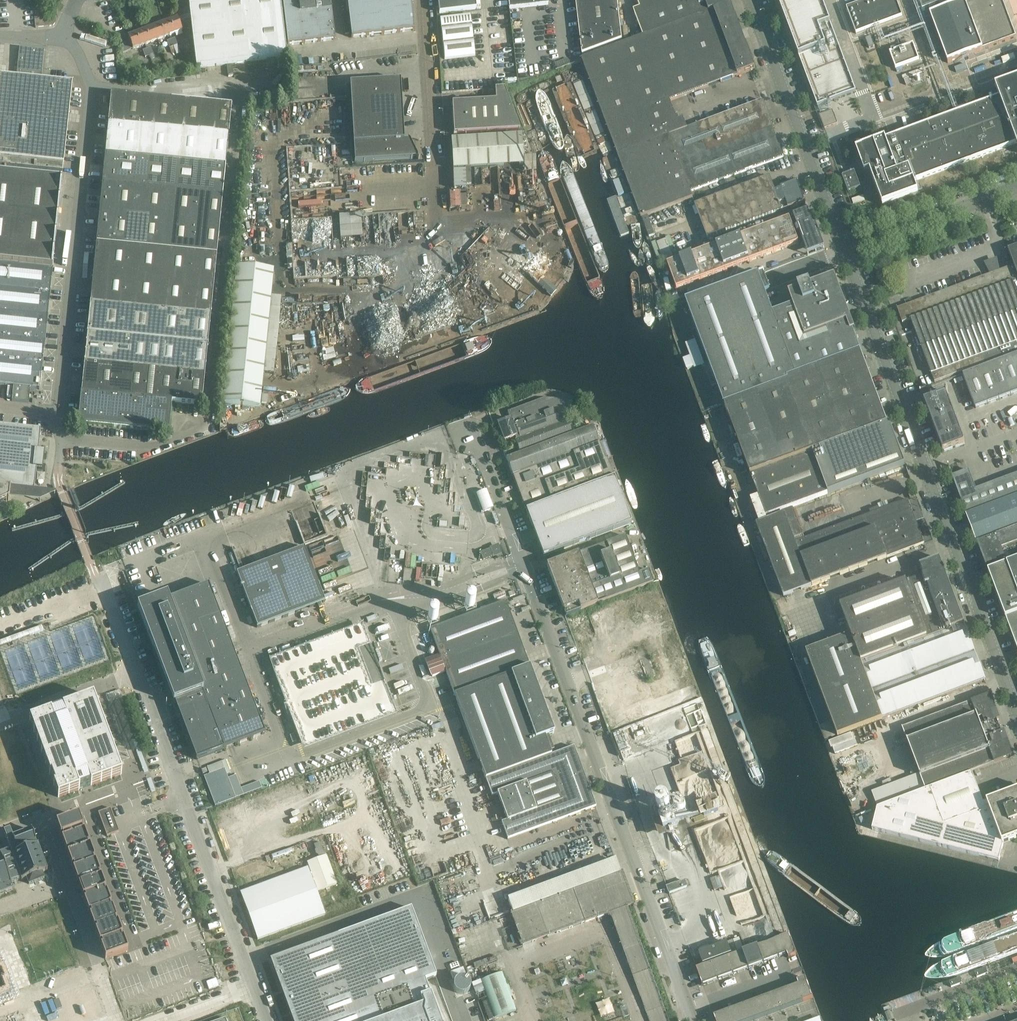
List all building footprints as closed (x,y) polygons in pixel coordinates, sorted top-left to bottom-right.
[(192,29),(196,68),(227,65),(219,0),(188,0),(190,14),(192,29)] [(227,65),(257,61),(250,0),(219,0),(227,65)] [(257,61),(287,58),(280,0),(250,0),(257,61)] [(285,46),(288,45),(303,44),(319,42),(335,40),(332,10),(330,0),(280,0),(285,46)] [(411,0),(347,0),(352,38),(414,31),(411,0)] [(439,7),(439,14),(476,9),(475,0),(438,0),(439,7)] [(509,9),(548,5),(548,0),(508,0),(509,9)] [(582,54),(622,39),(618,0),(576,0),(582,54)] [(644,36),(712,11),(731,4),(729,0),(638,0),(641,8),(634,11),(644,36)] [(817,108),(856,94),(821,0),(777,0),(817,108)] [(847,8),(856,33),(902,16),(896,0),(867,0),(847,8)] [(923,11),(953,0),(919,0),(923,11)] [(965,3),(982,50),(1016,37),(1003,0),(974,0),(965,3)] [(965,3),(930,16),(948,63),(982,50),(965,3)] [(731,4),(712,11),(736,76),(755,69),(731,4)] [(644,36),(644,37),(668,101),(736,76),(712,11),(644,36)] [(190,14),(165,23),(170,36),(174,34),(182,31),(184,30),(185,31),(192,29),(190,14)] [(470,15),(440,19),(445,59),(475,56),(470,15)] [(54,17),(35,19),(36,27),(53,26),(55,23),(54,17)] [(165,23),(153,27),(158,40),(170,36),(165,23)] [(905,24),(895,28),(897,33),(907,29),(905,24)] [(153,27),(141,32),(146,45),(152,43),(153,45),(159,42),(158,40),(153,27)] [(891,40),(897,38),(894,28),(888,30),(891,40)] [(130,41),(122,44),(122,45),(123,54),(133,50),(146,45),(141,32),(128,37),(130,41)] [(911,36),(898,41),(900,46),(913,41),(911,36)] [(644,37),(582,60),(618,155),(670,136),(679,132),(668,101),(644,37)] [(871,37),(866,39),(869,48),(875,46),(871,37)] [(175,38),(172,40),(174,46),(177,54),(181,53),(178,45),(175,38)] [(914,44),(890,53),(896,69),(920,60),(914,44)] [(20,47),(17,76),(42,78),(45,50),(20,47)] [(903,78),(919,73),(923,71),(922,68),(918,70),(902,75),(903,78)] [(921,73),(909,77),(913,86),(925,82),(921,73)] [(42,78),(17,76),(0,74),(0,145),(65,152),(72,82),(42,78)] [(996,86),(1000,97),(1016,143),(1016,78),(996,86)] [(401,81),(350,84),(354,144),(404,141),(401,81)] [(495,101),(452,103),(454,135),(520,131),(504,89),(495,90),(495,101)] [(111,95),(105,154),(226,166),(231,107),(111,95)] [(896,135),(905,160),(913,181),(913,182),(1016,143),(1000,97),(913,129),(896,135)] [(679,132),(670,136),(691,191),(784,157),(763,101),(679,132)] [(833,111),(821,115),(826,128),(837,124),(838,123),(833,111)] [(521,135),(451,140),(453,170),(523,165),(521,135)] [(670,136),(618,155),(641,217),(646,215),(647,215),(683,201),(693,197),(691,191),(670,136)] [(354,144),(355,162),(413,159),(413,158),(417,158),(419,161),(419,160),(416,153),(415,141),(410,141),(409,139),(408,139),(409,140),(404,141),(354,144)] [(875,143),(855,151),(864,175),(871,172),(883,205),(917,192),(913,182),(913,181),(905,160),(892,165),(883,140),(875,143)] [(63,172),(65,152),(0,145),(0,165),(63,172)] [(105,154),(102,184),(223,196),(226,166),(105,154)] [(534,157),(523,158),(523,165),(523,173),(533,172),(534,166),(534,157)] [(53,268),(63,172),(0,165),(0,262),(53,268)] [(454,188),(466,187),(466,170),(454,170),(454,188)] [(855,172),(842,176),(848,192),(860,188),(855,172)] [(770,177),(695,205),(708,238),(783,210),(780,203),(775,190),(770,177)] [(805,202),(797,182),(781,188),(775,190),(780,203),(783,210),(789,208),(805,202)] [(102,184),(96,244),(217,256),(223,196),(102,184)] [(460,192),(449,193),(450,209),(461,208),(460,192)] [(808,211),(793,217),(807,255),(824,249),(816,226),(814,227),(808,211)] [(361,215),(339,216),(340,227),(361,226),(361,215)] [(646,215),(641,217),(648,236),(654,234),(647,215),(646,215)] [(325,223),(325,227),(332,226),(332,219),(313,219),(313,224),(325,223)] [(790,219),(667,264),(676,289),(799,243),(790,219)] [(362,238),(361,226),(340,227),(340,239),(362,238)] [(666,239),(657,243),(665,264),(674,260),(666,239)] [(96,244),(88,333),(208,345),(217,256),(96,244)] [(898,309),(903,322),(911,319),(1013,281),(1014,284),(1016,282),(1016,249),(1011,251),(1016,265),(898,309)] [(0,262),(0,287),(50,292),(53,268),(0,262)] [(273,270),(236,266),(223,404),(260,407),(273,270)] [(758,273),(686,300),(686,301),(715,379),(724,404),(788,381),(787,379),(796,375),(773,313),(764,291),(770,289),(763,271),(758,273)] [(789,293),(793,306),(805,338),(849,322),(833,277),(811,286),(810,283),(798,287),(799,290),(789,293)] [(911,319),(932,374),(1016,342),(1016,292),(1014,284),(1013,281),(911,319)] [(50,292),(0,287),(0,311),(48,317),(50,292)] [(793,306),(773,313),(796,375),(860,351),(849,322),(805,338),(793,306)] [(48,317),(0,311),(0,336),(45,341),(48,317)] [(88,333),(79,424),(170,433),(173,403),(202,406),(208,345),(88,333)] [(43,364),(45,341),(0,336),(0,359),(43,364)] [(932,374),(935,382),(1016,351),(1016,343),(1016,342),(932,374)] [(796,375),(787,379),(788,381),(813,452),(875,429),(888,424),(860,351),(796,375)] [(963,374),(975,408),(976,408),(1016,393),(1016,354),(963,374)] [(13,386),(12,401),(29,403),(31,388),(40,388),(43,364),(0,359),(0,384),(13,386)] [(788,381),(724,404),(751,475),(813,452),(788,381)] [(948,392),(924,401),(943,452),(965,444),(947,394),(949,394),(948,392)] [(544,399),(508,412),(511,419),(518,437),(516,438),(517,440),(567,421),(559,399),(544,398),(544,399)] [(511,419),(496,424),(503,442),(516,438),(518,437),(511,419)] [(517,440),(515,441),(520,454),(572,434),(567,421),(517,440)] [(759,495),(751,499),(759,522),(768,519),(766,516),(792,506),(821,496),(905,465),(904,464),(901,454),(890,424),(888,424),(875,429),(813,452),(751,475),(759,495)] [(10,499),(11,488),(34,491),(36,469),(43,470),(45,452),(38,451),(41,430),(0,426),(0,503),(10,499)] [(520,454),(506,459),(513,475),(572,453),(598,444),(592,426),(572,434),(520,454)] [(579,470),(544,483),(550,500),(613,476),(606,460),(605,460),(599,443),(598,444),(572,453),(579,470)] [(572,453),(513,475),(525,509),(550,500),(544,483),(579,470),(572,453)] [(1010,476),(976,489),(969,470),(968,470),(952,476),(967,515),(1016,496),(1016,474),(1010,476)] [(525,509),(543,556),(631,523),(613,476),(550,500),(525,509)] [(481,512),(493,507),(487,490),(475,495),(481,512)] [(967,515),(977,543),(978,543),(997,536),(1016,528),(1016,496),(967,515)] [(908,499),(805,538),(793,542),(799,557),(876,528),(887,557),(924,543),(917,522),(923,519),(920,511),(914,514),(908,499)] [(756,523),(780,585),(784,596),(809,586),(799,557),(793,542),(805,538),(794,509),(756,523)] [(799,557),(809,586),(887,557),(876,528),(799,557)] [(997,536),(1001,548),(1016,542),(1016,528),(997,536)] [(997,536),(978,543),(982,555),(988,572),(1007,565),(1008,565),(1001,548),(997,536)] [(625,537),(578,554),(597,604),(653,583),(649,570),(639,573),(625,537)] [(480,553),(483,560),(500,553),(497,546),(480,553)] [(304,547),(236,573),(257,628),(325,602),(304,547)] [(578,554),(546,565),(563,610),(564,610),(578,605),(580,611),(580,610),(597,604),(578,554)] [(940,559),(920,566),(923,575),(922,576),(925,585),(926,584),(945,631),(965,624),(940,558),(940,559)] [(1007,565),(1016,592),(1016,561),(1008,565),(1007,565)] [(1007,565),(988,572),(993,585),(1006,619),(1016,615),(1016,592),(1007,565)] [(841,607),(833,609),(838,620),(845,618),(851,635),(862,663),(945,631),(926,584),(925,585),(922,576),(906,582),(841,607)] [(167,596),(137,607),(173,703),(175,702),(196,759),(265,733),(208,584),(168,600),(167,596)] [(455,694),(511,674),(529,667),(505,602),(431,629),(455,694)] [(578,605),(564,610),(566,616),(580,611),(578,605)] [(1006,619),(1013,637),(1015,642),(1016,648),(1016,615),(1006,619)] [(945,631),(862,663),(883,719),(983,681),(985,680),(985,682),(986,681),(986,680),(965,624),(945,631)] [(44,630),(42,626),(0,641),(0,646),(44,630)] [(366,632),(271,667),(300,743),(395,708),(366,632)] [(883,719),(862,663),(851,635),(806,652),(838,736),(883,719)] [(529,667),(511,674),(535,740),(545,736),(553,733),(529,667)] [(511,674),(455,694),(486,779),(551,755),(545,736),(535,740),(511,674)] [(838,736),(826,740),(831,753),(988,694),(983,681),(883,719),(838,736)] [(93,696),(29,720),(58,797),(122,774),(93,696)] [(689,715),(696,711),(692,705),(685,709),(689,715)] [(995,711),(849,766),(854,781),(1000,727),(995,711)] [(1007,743),(849,802),(854,815),(878,806),(925,789),(929,787),(962,775),(994,763),(1012,756),(1007,743)] [(551,755),(485,779),(492,796),(497,794),(500,802),(507,820),(501,822),(507,839),(596,807),(574,746),(551,755)] [(224,768),(204,776),(215,806),(236,798),(224,768)] [(991,807),(988,801),(984,803),(972,772),(962,776),(962,775),(929,787),(944,825),(991,807)] [(929,787),(925,789),(878,806),(872,829),(990,858),(999,860),(1004,842),(991,807),(944,825),(929,787)] [(991,807),(1004,842),(1016,837),(1016,790),(988,801),(991,807)] [(697,805),(702,818),(722,810),(717,797),(697,805)] [(110,808),(98,812),(107,836),(119,832),(110,808)] [(669,816),(660,819),(665,831),(674,828),(669,816)] [(79,817),(56,825),(60,837),(62,837),(63,840),(62,840),(66,853),(68,852),(69,855),(67,855),(72,868),(73,867),(74,870),(73,871),(77,883),(79,882),(80,885),(78,886),(83,898),(85,898),(86,900),(84,901),(88,913),(90,913),(91,916),(90,916),(94,929),(96,928),(97,931),(95,931),(100,944),(101,943),(102,946),(101,947),(105,959),(128,951),(123,938),(122,939),(121,936),(122,935),(118,923),(116,924),(115,921),(117,920),(112,908),(111,908),(110,906),(111,905),(107,893),(105,893),(104,890),(106,890),(101,877),(99,878),(98,875),(100,875),(95,862),(94,863),(93,860),(94,859),(90,847),(88,848),(87,845),(89,844),(84,832),(83,832),(82,830),(83,829),(79,817)] [(38,844),(32,829),(13,836),(10,829),(4,832),(11,849),(10,850),(12,854),(38,844)] [(48,870),(38,844),(12,854),(11,854),(21,879),(21,880),(27,878),(29,884),(45,878),(43,872),(48,870)] [(0,853),(0,854),(11,882),(21,879),(11,854),(12,854),(10,850),(0,853)] [(13,890),(10,883),(11,882),(0,854),(0,895),(13,890)] [(308,868),(240,893),(257,940),(325,915),(314,884),(315,883),(318,892),(327,889),(337,885),(332,871),(327,858),(317,861),(308,865),(311,874),(314,881),(313,881),(313,882),(308,868)] [(634,904),(623,875),(622,872),(620,873),(511,913),(511,914),(523,945),(609,913),(649,1020),(668,1020),(626,907),(634,904)] [(686,887),(684,880),(666,887),(669,894),(686,887)] [(745,914),(743,911),(752,908),(746,891),(731,897),(738,917),(745,914)] [(881,955),(896,998),(1016,953),(1016,907),(881,955)] [(425,980),(436,976),(411,908),(270,960),(279,986),(282,993),(289,1013),(290,1015),(292,1020),(440,1020),(425,980)] [(789,935),(697,969),(703,985),(787,954),(789,958),(797,955),(789,935)] [(733,940),(699,953),(703,964),(737,952),(733,940)] [(463,968),(451,972),(453,979),(465,974),(463,968)] [(516,1011),(502,973),(481,981),(495,1018),(516,1011)] [(714,1016),(716,1020),(752,1020),(813,998),(805,978),(797,981),(799,985),(714,1016)] [(891,1011),(885,1013),(888,1020),(894,1018),(891,1011)] [(874,1016),(875,1020),(886,1020),(883,1013),(874,1016)]
